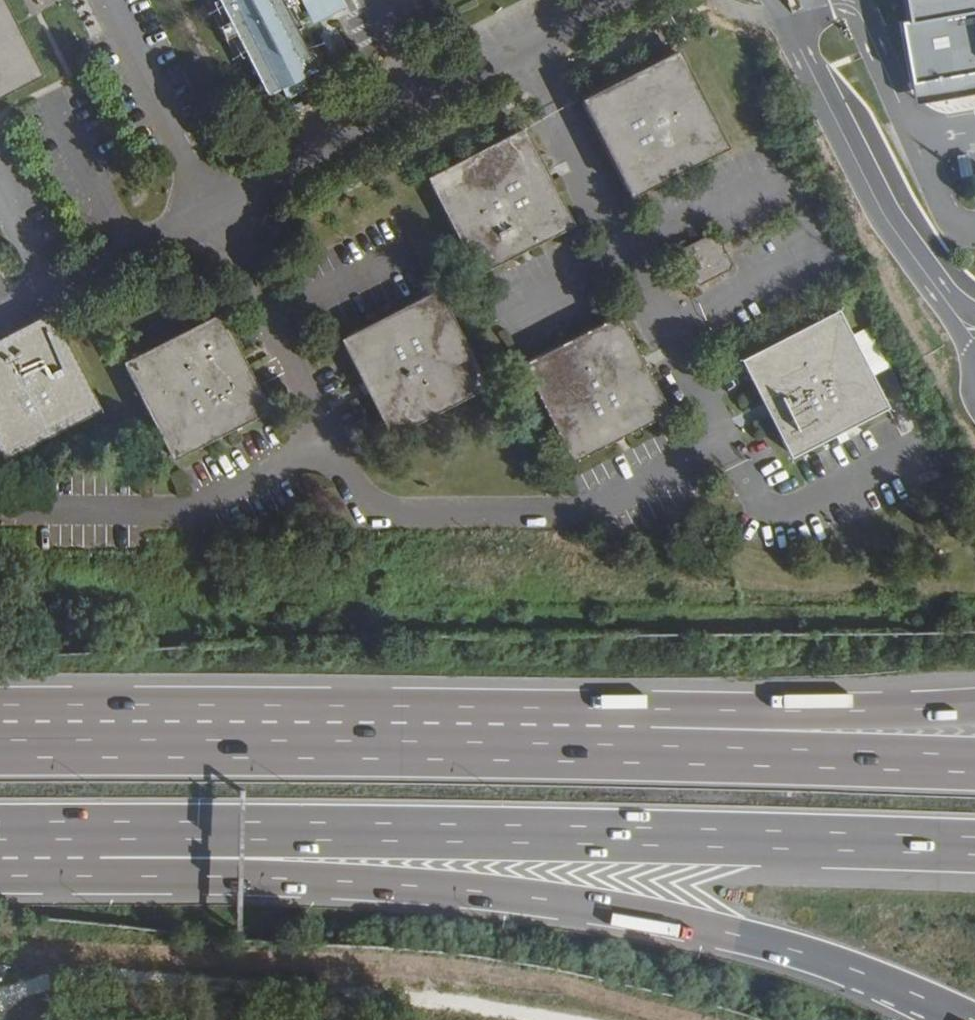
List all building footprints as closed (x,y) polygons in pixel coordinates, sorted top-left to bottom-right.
[(41,75),(3,0),(0,0),(0,95),(41,75)] [(235,26),(224,31),(230,44),(241,39),(272,97),(287,89),(294,101),(313,91),(307,79),(321,71),(291,12),(301,7),(298,0),(287,0),(286,1),(285,0),(220,0),(235,26)] [(334,21),(351,12),(345,0),(304,0),(319,28),(334,21)] [(631,73),(580,98),(629,194),(724,146),(675,51),(631,73)] [(521,130),(426,178),(478,276),(571,228),(521,130)] [(733,264),(716,230),(679,249),(695,283),(733,264)] [(443,296),(347,344),(385,418),(398,442),(494,392),(488,380),(443,296)] [(888,409),(841,313),(745,359),(792,455),(888,409)] [(219,314),(124,363),(176,460),(271,410),(219,314)] [(0,339),(0,446),(6,457),(101,409),(50,315),(0,339)] [(623,327),(529,373),(553,420),(579,472),(626,448),(671,425),(623,327)]
